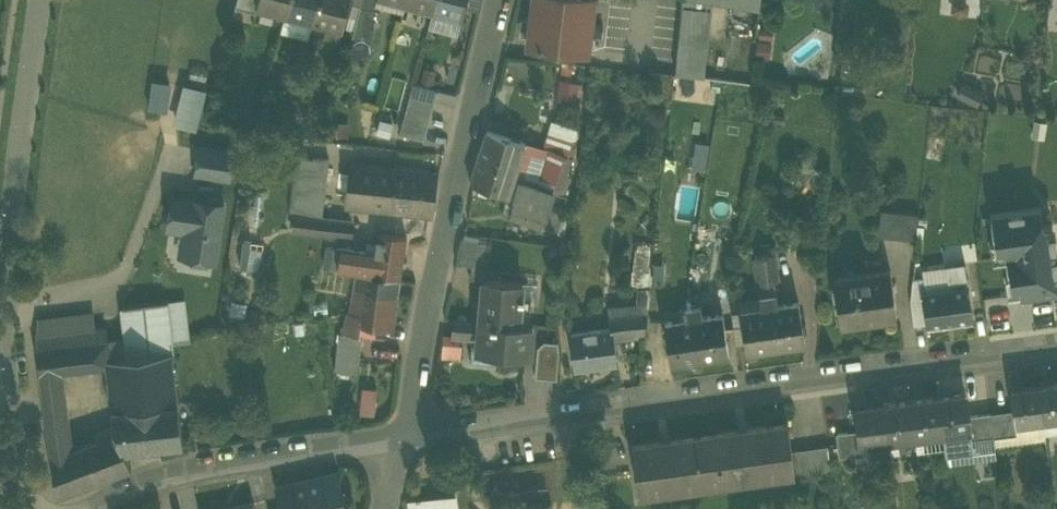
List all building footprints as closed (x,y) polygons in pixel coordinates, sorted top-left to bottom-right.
[(256,10),(258,5),(257,5),(258,0),(237,0),(236,5),(256,10)] [(286,12),(289,0),(258,0),(257,5),(258,5),(286,12)] [(313,20),(318,0),(289,0),(286,12),(313,20)] [(313,20),(342,27),(349,1),(349,0),(318,0),(313,20)] [(399,0),(378,0),(377,4),(403,11),(406,2),(399,0)] [(433,9),(436,0),(406,0),(406,2),(433,9)] [(433,9),(462,17),(466,5),(467,0),(436,0),(433,9)] [(479,8),(481,0),(467,0),(466,5),(479,8)] [(589,51),(595,0),(534,0),(529,44),(589,51)] [(711,0),(684,0),(676,73),(703,77),(711,0)] [(368,37),(376,8),(361,4),(354,33),(368,37)] [(462,17),(433,9),(429,27),(458,34),(462,17)] [(313,20),(286,12),(281,28),(309,35),(313,20)] [(172,81),(153,78),(148,107),(168,110),(172,81)] [(207,89),(184,82),(173,122),(197,129),(207,89)] [(414,82),(411,95),(435,101),(439,89),(414,82)] [(411,95),(408,107),(432,114),(435,101),(411,95)] [(408,107),(404,120),(428,126),(432,114),(408,107)] [(330,119),(326,133),(349,136),(351,122),(330,119)] [(425,139),(428,126),(404,120),(401,132),(425,139)] [(471,182),(509,194),(512,185),(519,188),(521,180),(528,158),(522,156),(526,142),(487,130),(471,182)] [(564,155),(566,156),(571,139),(550,133),(545,148),(545,149),(548,150),(564,155)] [(545,148),(526,142),(522,156),(528,158),(521,180),(536,185),(548,150),(545,149),(545,148)] [(222,176),(229,177),(230,172),(233,150),(223,148),(201,145),(198,167),(197,172),(222,176)] [(536,185),(552,190),(564,155),(548,150),(536,185)] [(294,210),(307,211),(313,157),(300,156),(294,210)] [(330,159),(313,157),(307,211),(306,212),(323,214),(330,159)] [(348,204),(434,214),(439,172),(353,162),(348,204)] [(536,185),(521,180),(519,188),(512,185),(509,194),(509,195),(516,197),(510,215),(557,230),(563,212),(549,207),(554,190),(552,190),(536,185)] [(185,253),(216,258),(225,202),(194,197),(194,198),(174,195),(170,223),(189,225),(185,253)] [(1021,292),(1056,288),(1056,256),(1052,223),(1043,224),(1041,208),(990,214),(994,241),(1004,239),(1006,253),(1005,253),(1009,277),(1018,275),(1021,292)] [(882,236),(916,241),(921,214),(885,210),(882,236)] [(326,232),(350,235),(352,220),(328,217),(326,232)] [(179,253),(185,253),(189,225),(170,223),(169,229),(182,231),(179,253)] [(339,268),(358,271),(400,276),(401,276),(407,235),(379,231),(377,251),(343,247),(339,268)] [(483,265),(488,236),(465,232),(460,261),(483,265)] [(325,265),(339,268),(343,247),(329,244),(325,265)] [(755,257),(758,283),(777,280),(780,280),(776,254),(763,256),(755,257)] [(947,265),(947,271),(967,268),(966,262),(947,265)] [(927,323),(928,326),(974,321),(967,268),(947,271),(950,287),(925,290),(923,291),(927,323)] [(358,271),(351,311),(365,313),(369,289),(398,293),(400,276),(358,271)] [(835,278),(841,324),(896,317),(889,272),(835,278)] [(485,277),(481,320),(530,324),(532,298),(525,297),(525,295),(521,295),(523,280),(485,277)] [(911,300),(915,325),(927,323),(923,291),(925,290),(924,277),(913,279),(911,300)] [(640,292),(638,311),(649,311),(652,286),(640,292)] [(397,297),(398,293),(369,289),(365,313),(351,311),(348,311),(347,325),(342,325),(341,332),(360,335),(362,322),(393,326),(397,297)] [(741,310),(747,351),(806,342),(799,301),(779,304),(777,294),(760,296),(762,306),(741,310)] [(167,299),(172,342),(189,341),(184,298),(167,299)] [(127,334),(130,355),(173,350),(172,342),(167,299),(124,304),(127,334)] [(701,306),(693,307),(700,358),(729,353),(723,312),(703,315),(701,306)] [(671,362),(700,358),(693,307),(684,308),(686,318),(665,321),(671,362)] [(38,315),(37,336),(96,327),(94,309),(38,315)] [(646,334),(649,311),(638,311),(607,310),(610,327),(613,327),(615,338),(646,334)] [(475,336),(480,336),(481,320),(458,318),(457,334),(475,336)] [(533,325),(530,324),(481,320),(480,336),(479,343),(473,343),(471,360),(499,362),(500,353),(531,355),(533,325)] [(105,326),(96,327),(37,336),(41,372),(60,368),(60,369),(107,364),(107,358),(109,357),(106,337),(105,326)] [(570,332),(575,369),(618,363),(615,338),(613,327),(610,327),(570,332)] [(360,335),(341,332),(340,332),(335,370),(358,373),(363,335),(360,335)] [(127,334),(106,337),(109,357),(130,355),(127,334)] [(538,345),(535,375),(547,376),(552,340),(544,340),(538,345)] [(560,351),(558,340),(552,340),(547,376),(557,377),(560,351)] [(177,393),(173,350),(130,355),(109,357),(107,358),(107,364),(112,408),(178,400),(177,393)] [(63,391),(60,369),(60,368),(41,372),(44,395),(63,391)] [(1039,384),(1043,420),(1056,419),(1056,381),(1039,384)] [(1017,424),(1043,420),(1039,384),(1011,387),(1014,409),(1015,424),(1017,424)] [(71,448),(63,391),(44,395),(52,455),(71,448)] [(966,393),(939,397),(943,433),(969,430),(971,430),(969,415),(966,393)] [(923,436),(943,433),(939,397),(911,400),(916,437),(923,436)] [(115,432),(118,449),(125,448),(184,441),(178,400),(112,408),(115,432)] [(889,440),(916,437),(911,400),(885,404),(889,440)] [(863,444),(889,440),(885,404),(857,407),(859,429),(861,444),(863,444)] [(1014,409),(1003,410),(1006,435),(1018,433),(1017,424),(1015,424),(1014,409)] [(994,436),(1006,435),(1003,410),(991,412),(994,436)] [(993,436),(994,436),(991,412),(980,413),(983,438),(984,438),(993,436)] [(972,439),(983,438),(980,413),(969,415),(971,430),(969,430),(971,439),(972,439)] [(1043,420),(1045,433),(1056,432),(1056,419),(1043,420)] [(1006,435),(994,436),(995,444),(1045,438),(1045,433),(1043,420),(1017,424),(1018,433),(1006,435)] [(788,422),(697,435),(704,480),(721,477),(722,483),(742,480),(742,474),(756,472),(757,478),(777,475),(776,469),(792,467),(793,473),(795,472),(792,450),(788,422)] [(859,429),(849,430),(852,455),(864,453),(863,444),(861,444),(859,429)] [(839,456),(852,455),(849,430),(836,432),(839,456)] [(969,430),(943,433),(945,447),(946,455),(974,452),(972,439),(971,439),(969,430)] [(115,432),(71,448),(52,455),(57,494),(132,467),(125,448),(118,449),(115,432)] [(943,433),(916,437),(918,451),(945,447),(943,433)] [(704,485),(704,480),(697,435),(632,444),(638,488),(652,487),(653,492),(673,490),(673,484),(684,482),(685,488),(704,485)] [(974,452),(994,449),(993,436),(984,438),(972,439),(974,452)] [(795,472),(795,474),(831,469),(828,445),(792,450),(795,472)] [(946,455),(947,463),(996,457),(994,449),(974,452),(946,455)] [(307,479),(314,508),(346,508),(336,472),(307,479)] [(307,479),(277,486),(282,508),(283,508),(314,508),(307,479)] [(455,494),(413,500),(414,508),(457,508),(455,494)] [(254,501),(220,508),(256,508),(254,501)]
